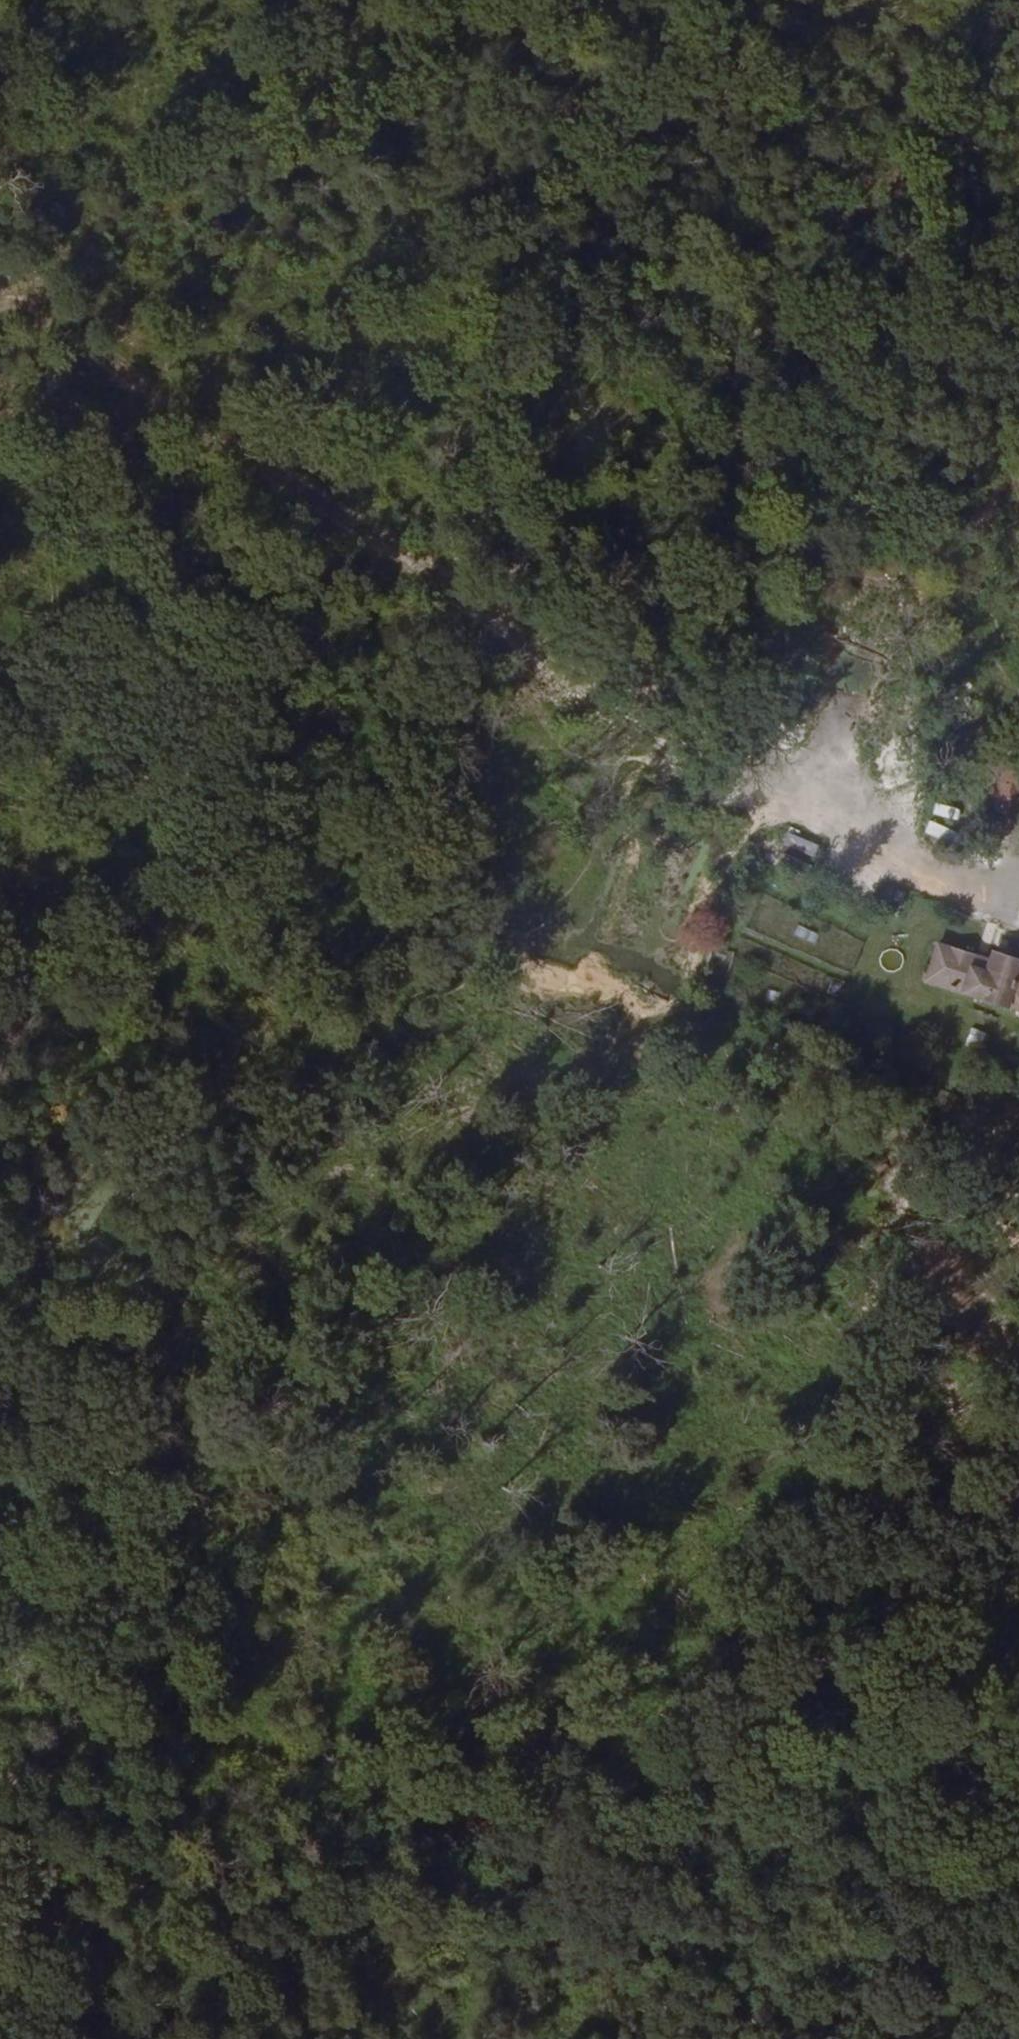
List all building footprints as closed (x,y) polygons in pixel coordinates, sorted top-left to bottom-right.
[(784,832),(779,844),(810,857),(815,844),(784,832)] [(1018,974),(1018,941),(970,922),(959,954),(1018,974)] [(795,924),(791,934),(813,943),(817,933),(795,924)]
